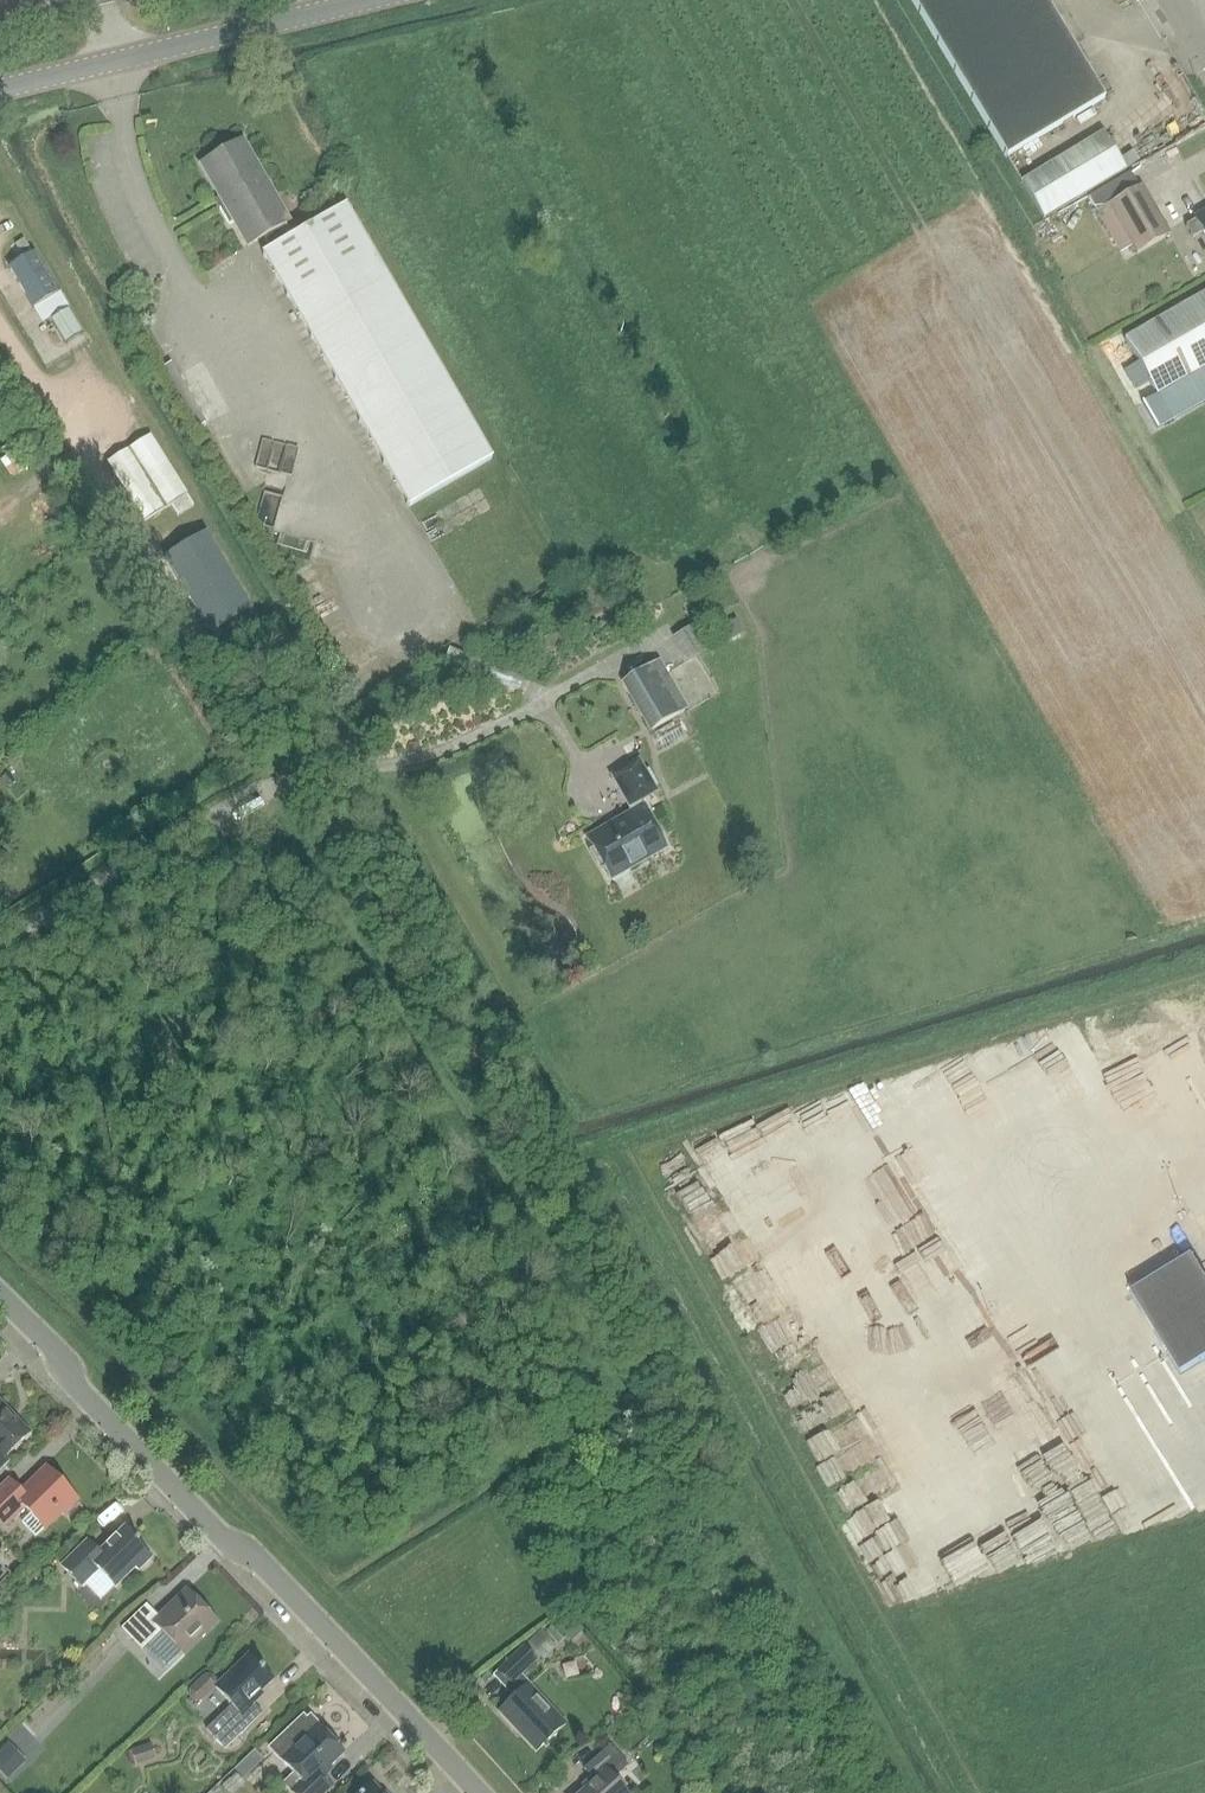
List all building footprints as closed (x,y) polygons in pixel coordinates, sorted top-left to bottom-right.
[(1008,158),(1106,99),(1046,0),(913,0),(1008,158)] [(1044,219),(1127,169),(1104,132),(1022,181),(1044,219)] [(261,256),(408,510),(492,461),(345,207),(292,238),(286,226),(290,224),(242,141),(199,166),(247,248),(263,238),(270,250),(261,256)] [(1131,173),(1088,197),(1096,211),(1110,203),(1139,187),(1131,173)] [(1110,203),(1096,211),(1120,253),(1134,245),(1138,253),(1171,234),(1142,184),(1139,187),(1110,203)] [(1187,225),(1193,237),(1204,231),(1204,234),(1204,214),(1187,225)] [(32,309),(58,294),(34,253),(8,269),(32,309)] [(1123,373),(1133,390),(1150,381),(1158,395),(1204,367),(1204,293),(1125,338),(1140,363),(1123,373)] [(63,313),(46,323),(61,347),(77,338),(63,313)] [(178,375),(167,381),(180,403),(190,397),(181,380),(180,378),(178,375)] [(198,410),(188,416),(195,429),(196,430),(206,424),(198,410)] [(175,517),(191,507),(148,437),(106,462),(143,522),(169,506),(175,517)] [(206,532),(165,557),(213,633),(253,608),(206,532)] [(736,619),(722,626),(730,641),(744,634),(736,619)] [(675,633),(688,656),(704,647),(692,624),(675,633)] [(686,710),(657,661),(619,683),(647,732),(686,710)] [(637,764),(612,778),(632,814),(586,840),(609,881),(665,850),(638,803),(654,794),(637,764)] [(1132,1293),(1181,1373),(1204,1359),(1204,1277),(1192,1256),(1132,1293)] [(7,1460),(4,1457),(30,1433),(19,1421),(16,1424),(0,1408),(0,1467),(7,1460)] [(78,1501),(45,1467),(20,1492),(8,1481),(0,1489),(0,1523),(4,1527),(24,1508),(30,1515),(44,1529),(45,1530),(61,1514),(63,1516),(78,1501)] [(30,1515),(22,1523),(36,1537),(44,1529),(30,1515)] [(97,1573),(113,1590),(135,1568),(138,1571),(151,1560),(139,1547),(141,1545),(125,1529),(99,1553),(89,1543),(63,1568),(81,1588),(84,1585),(97,1573)] [(97,1573),(84,1585),(101,1601),(113,1590),(97,1573)] [(146,1605),(121,1629),(142,1650),(160,1631),(183,1654),(217,1621),(186,1590),(158,1617),(146,1605)] [(541,1631),(528,1643),(544,1660),(557,1648),(541,1631)] [(506,1690),(536,1661),(523,1647),(493,1676),(506,1690)] [(225,1749),(262,1713),(251,1701),(273,1680),(248,1654),(214,1687),(231,1705),(206,1730),(225,1749)] [(535,1752),(566,1723),(529,1683),(498,1712),(535,1752)] [(312,1720),(308,1723),(305,1720),(271,1751),(295,1776),(284,1786),(291,1792),(326,1792),(331,1789),(319,1776),(343,1753),(312,1720)] [(152,1744),(132,1751),(137,1766),(157,1759),(152,1744)] [(0,1753),(0,1774),(6,1781),(26,1762),(9,1745),(0,1753)] [(614,1778),(628,1765),(610,1745),(584,1769),(594,1781),(581,1792),(627,1792),(614,1778)] [(372,1785),(362,1792),(379,1792),(372,1785)]
